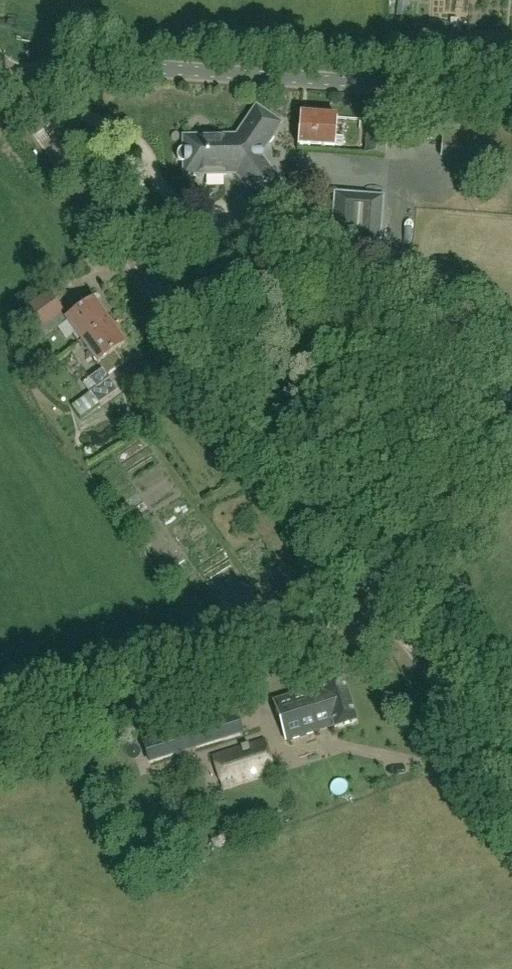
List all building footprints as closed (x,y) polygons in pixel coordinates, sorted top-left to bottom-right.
[(259,158),(259,154),(258,152),(263,152),(267,144),(270,143),(273,141),(274,137),(274,134),(281,125),(257,108),(250,118),(248,119),(245,122),(244,125),(244,128),(243,128),(240,133),(237,138),(238,139),(235,140),(232,142),(230,144),(226,138),(206,138),(205,138),(203,137),(199,136),(196,137),(193,138),(184,138),(184,149),(182,150),(179,152),(178,154),(177,157),(178,160),(179,162),(182,164),(185,164),(185,176),(194,175),(197,177),(200,177),(203,177),(206,175),(227,175),(231,169),(232,171),(236,172),(238,173),(237,175),(258,204),(282,187),(263,160),(258,160),(259,158)] [(336,138),(337,119),(300,116),(298,147),(310,148),(310,145),(343,147),(343,139),(336,138)] [(386,155),(388,118),(368,117),(366,154),(386,155)] [(439,134),(440,124),(433,124),(432,133),(439,134)] [(378,249),(382,199),(336,195),(332,245),(378,249)] [(49,292),(19,314),(40,342),(64,324),(64,323),(67,321),(83,343),(110,323),(95,301),(68,320),(64,314),(65,313),(49,292)] [(103,371),(83,384),(90,394),(111,380),(108,376),(124,365),(115,353),(126,345),(110,323),(83,343),(103,371)] [(86,421),(93,403),(79,397),(71,416),(86,421)] [(356,723),(352,712),(348,699),(342,679),(321,685),(321,687),(273,702),(285,742),(333,727),(334,730),(356,723)] [(204,724),(203,721),(188,725),(196,748),(223,739),(216,720),(204,724)] [(180,752),(173,730),(143,740),(150,762),(180,752)] [(273,773),(263,744),(210,761),(219,790),(273,773)]
